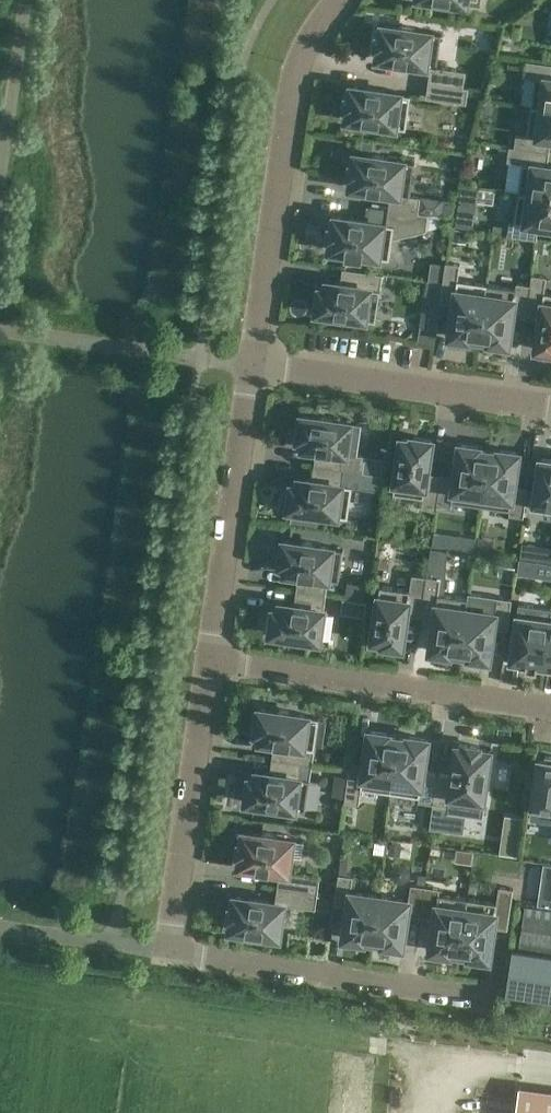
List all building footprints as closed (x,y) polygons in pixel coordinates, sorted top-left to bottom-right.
[(377,59),(431,67),(429,82),(440,83),(450,85),(463,87),(466,71),(437,67),(442,34),(414,30),(415,28),(399,25),(399,28),(382,25),(380,37),(378,36),(375,56),(377,57),(377,59)] [(535,77),(531,106),(550,108),(550,64),(527,61),(525,75),(535,77)] [(466,103),(469,87),(463,87),(450,85),(429,82),(426,98),(466,103)] [(351,86),(351,89),(348,88),(345,108),(348,109),(346,120),(363,122),(363,125),(378,127),(379,125),(406,129),(411,95),(351,86)] [(514,147),(549,152),(550,139),(550,108),(531,106),(527,135),(516,133),(514,147)] [(514,147),(509,146),(507,161),(523,163),(518,192),(550,197),(550,167),(547,166),(549,152),(514,147)] [(391,194),(389,209),(418,213),(420,197),(410,196),(415,163),(388,159),(388,156),(372,154),(372,156),(355,154),(353,165),(351,165),(348,185),(350,185),(350,188),(391,194)] [(518,192),(514,221),(509,221),(507,235),(537,239),(539,225),(550,227),(550,197),(518,192)] [(418,213),(389,209),(386,224),(334,216),(334,219),(332,218),(329,238),(331,239),(330,250),(346,253),(346,255),(362,257),(362,255),(389,259),(392,238),(426,230),(429,214),(418,213)] [(469,340),(469,337),(479,339),(487,284),(458,280),(460,264),(446,262),(440,302),(454,304),(449,337),(469,340)] [(383,274),(343,268),(341,284),(325,281),(324,288),(320,288),(316,312),(334,315),(334,317),(347,319),(347,317),(376,321),(383,274)] [(531,285),(526,315),(540,317),(536,349),(550,351),(550,293),(544,292),(547,277),(532,275),(531,285)] [(436,329),(443,283),(427,281),(420,327),(436,329)] [(516,288),(487,284),(479,339),(488,340),(488,342),(508,345),(513,313),(526,315),(531,285),(517,283),(516,288)] [(301,416),(298,440),(304,441),(303,446),(305,446),(305,448),(310,449),(317,450),(315,465),(344,469),(363,472),(365,456),(356,454),(361,424),(333,420),(333,418),(320,416),(319,418),(301,416)] [(436,510),(437,504),(441,475),(427,473),(432,440),(412,437),(412,440),(401,438),(393,493),(423,497),(422,508),(436,510)] [(479,447),(459,444),(455,477),(441,475),(437,504),(451,506),(452,501),(481,505),(489,451),(479,450),(479,447)] [(519,453),(499,450),(498,452),(489,451),(481,505),(510,510),(509,515),(523,517),(528,487),(514,485),(519,453)] [(539,458),(533,504),(550,506),(550,460),(539,458)] [(291,485),(288,509),(306,511),(306,514),(319,516),(319,513),(348,517),(352,486),(382,490),(384,475),(363,472),(344,469),(315,465),(312,480),(298,478),(297,485),(291,485)] [(297,590),(326,595),(328,579),(339,581),(343,549),(315,545),(315,543),(302,541),(301,543),(283,541),(280,565),(286,566),(285,573),(299,575),(297,590)] [(517,575),(535,577),(538,562),(519,559),(517,575)] [(380,586),(372,640),(383,642),(382,644),(402,647),(407,615),(421,616),(426,577),(412,575),(410,590),(380,586)] [(426,577),(421,616),(434,618),(430,651),(449,654),(450,652),(459,653),(467,599),(438,594),(440,579),(426,577)] [(326,595),(297,590),(294,605),(280,603),(279,611),(273,610),(270,634),(288,637),(288,639),(301,641),(301,638),(319,641),(326,595)] [(467,599),(459,653),(469,654),(469,657),(489,660),(493,627),(507,629),(511,600),(497,598),(468,593),(467,599)] [(550,619),(550,620),(550,619),(550,609),(519,604),(510,661),(526,663),(525,669),(537,670),(538,665),(543,665),(550,619)] [(272,759),(312,764),(319,718),(290,714),(291,711),(277,709),(277,712),(259,709),(256,733),(261,734),(260,741),(274,743),(272,759)] [(361,788),(390,792),(398,737),(388,736),(389,734),(369,731),(364,763),(350,761),(345,801),(359,803),(361,788)] [(428,739),(408,736),(408,739),(398,737),(390,792),(419,796),(419,801),(433,803),(438,774),(423,772),(428,739)] [(459,746),(456,746),(452,776),(438,774),(433,803),(448,806),(450,795),(483,800),(485,783),(488,784),(490,768),(488,767),(490,751),(479,749),(479,747),(459,744),(459,746)] [(530,819),(550,822),(550,757),(545,756),(544,760),(539,759),(538,759),(534,787),(530,819)] [(312,764),(272,759),(270,774),(256,772),(255,779),(249,778),(246,802),(264,805),(264,807),(277,809),(277,807),(295,809),(302,763),(312,765),(312,764)] [(278,887),(318,893),(320,877),(288,873),(293,839),(276,837),(277,835),(261,832),(260,835),(244,832),(242,844),(240,843),(237,863),(239,864),(239,866),(280,872),(278,887)] [(521,859),(509,857),(507,872),(519,874),(521,859)] [(525,907),(550,911),(550,870),(531,867),(525,907)] [(348,906),(343,938),(363,941),(364,939),(373,940),(380,896),(351,892),(353,876),(339,874),(334,904),(348,906)] [(409,900),(380,896),(373,940),(383,941),(383,944),(402,947),(407,914),(421,916),(425,887),(411,884),(409,900)] [(315,908),(318,893),(278,887),(275,902),(235,896),(234,898),(232,898),(229,918),(231,919),(230,930),(247,932),(246,935),(262,937),(262,935),(279,937),(284,904),(315,908)] [(450,954),(450,951),(460,953),(468,898),(439,894),(440,889),(425,887),(421,916),(435,918),(430,951),(450,954)] [(513,889),(499,887),(497,902),(468,898),(460,953),(469,954),(469,956),(489,959),(494,927),(508,929),(513,889)] [(524,948),(550,952),(550,911),(525,907),(519,948),(524,948)] [(524,995),(550,999),(550,954),(513,948),(506,992),(524,995)] [(515,1112),(550,1112),(550,1091),(519,1087),(515,1112)]
